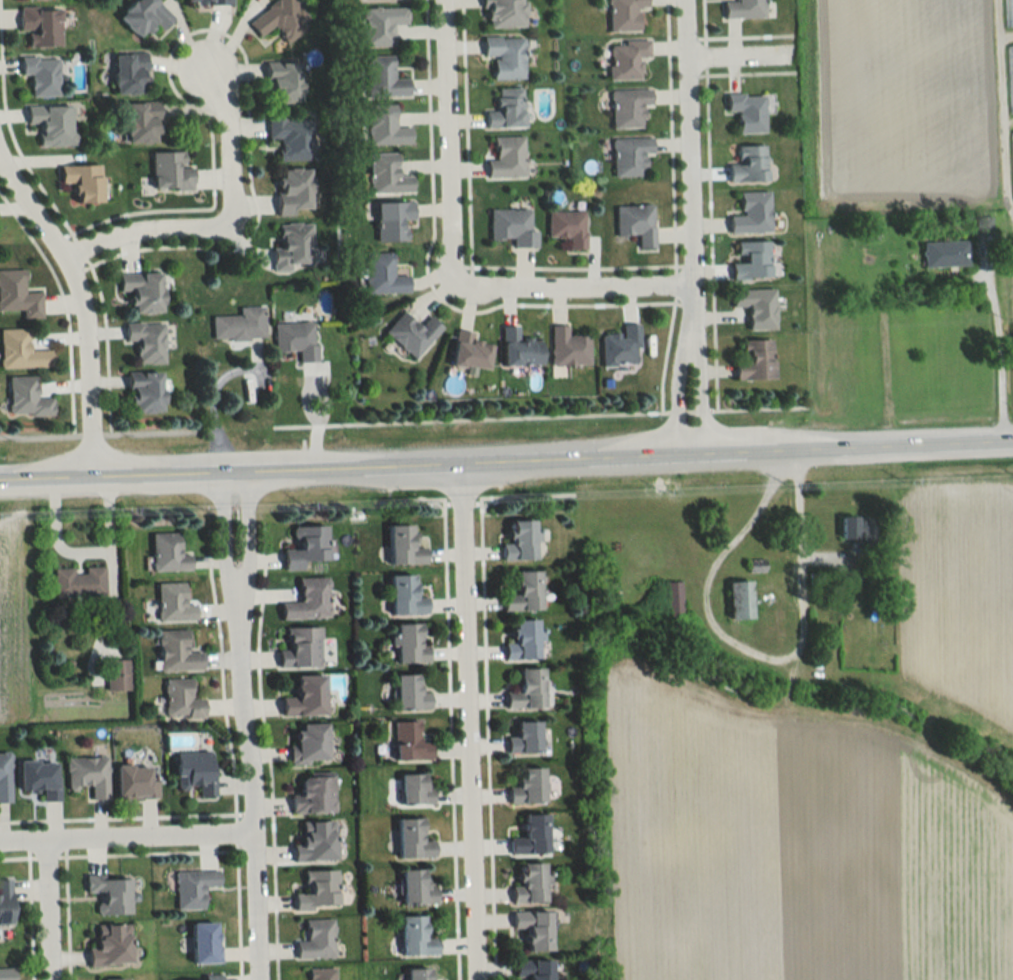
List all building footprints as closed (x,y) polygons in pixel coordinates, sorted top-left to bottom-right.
[(154,23),(161,30),(174,19),(157,0),(135,0),(118,16),(138,38),(154,23)] [(293,0),(276,0),(247,22),(259,38),(274,27),(287,43),(311,24),(293,0)] [(524,27),(524,0),(484,0),(484,27),(524,27)] [(638,31),(637,8),(647,8),(647,0),(607,0),(608,32),(638,31)] [(764,17),(763,0),(735,0),(735,1),(722,1),(723,18),(764,17)] [(1012,26),(1012,0),(1004,0),(1004,26),(1012,26)] [(61,46),(61,7),(20,7),(20,30),(28,30),(28,46),(61,46)] [(362,7),(362,46),(393,46),(393,24),(406,24),(406,7),(362,7)] [(524,38),(482,37),(482,57),(494,57),(494,79),(524,79),(524,38)] [(608,80),(645,80),(645,40),(621,40),(621,43),(608,43),(608,80)] [(113,94),(146,94),(146,53),(113,53),(113,94)] [(365,97),(409,97),(409,79),(393,79),(393,56),(365,56),(365,97)] [(22,76),(31,76),(31,96),(58,96),(58,58),(22,58),(22,76)] [(300,63),(267,63),(267,103),(300,103),(300,63)] [(486,110),(486,128),(522,128),(522,88),(497,88),(497,110),(486,110)] [(610,90),(611,128),(643,128),(643,106),(650,106),(650,89),(610,90)] [(764,133),(764,95),(725,95),(725,112),(737,112),(737,133),(764,133)] [(125,103),(125,142),(159,142),(159,103),(125,103)] [(366,105),(367,145),(411,145),(410,127),(395,128),(395,104),(366,105)] [(40,146),(74,146),(74,106),(28,106),(28,124),(40,124),(40,146)] [(312,161),(311,118),(284,118),(284,114),(267,115),(267,139),(279,139),(279,161),(312,161)] [(523,137),(494,137),(494,159),(486,159),(486,177),(524,177),(523,137)] [(645,155),(651,155),(651,138),(612,138),(612,177),(645,176),(645,155)] [(766,146),(736,146),(736,164),(728,164),(728,181),(766,181),(766,146)] [(190,152),(152,152),(152,190),(190,190),(190,152)] [(368,194),(412,193),(412,175),(397,175),(397,153),(368,153),(368,194)] [(60,166),(61,183),(75,183),(75,202),(101,202),(100,165),(60,166)] [(309,213),(310,168),(277,168),(277,213),(309,213)] [(769,232),(769,192),(739,192),(740,215),(729,216),(729,233),(769,232)] [(413,220),(412,202),(375,202),(376,242),(407,241),(406,221),(413,220)] [(615,206),(615,236),(636,236),(637,250),(654,249),(653,205),(615,206)] [(489,208),(489,240),(511,240),(511,247),(533,247),(533,208),(489,208)] [(568,237),(568,250),(584,250),(584,211),(548,211),(548,237),(568,237)] [(311,223),(280,223),(280,247),(272,247),(272,270),(290,270),(290,263),(311,263),(311,223)] [(923,241),(923,267),(967,266),(967,240),(923,241)] [(769,278),(768,241),(734,242),(735,263),(731,263),(732,279),(769,278)] [(408,293),(407,275),(392,275),(392,253),(365,253),(365,293),(408,293)] [(0,269),(0,310),(23,310),(23,318),(42,318),(42,292),(25,292),(25,269),(0,269)] [(161,273),(119,273),(119,291),(132,291),(132,313),(161,313),(161,273)] [(775,330),(775,289),(733,289),(733,307),(747,307),(747,330),(775,330)] [(238,315),(212,315),(212,340),(263,338),(263,306),(238,307),(238,315)] [(383,333),(415,359),(441,326),(428,316),(419,326),(401,311),(383,333)] [(164,364),(164,323),(125,323),(125,342),(137,342),(137,364),(164,364)] [(274,323),(274,352),(298,351),(298,362),(315,362),(314,323),(274,323)] [(588,335),(567,335),(567,325),(550,325),(550,365),(588,365),(588,335)] [(601,334),(602,366),(638,365),(637,325),(621,325),(621,334),(601,334)] [(519,326),(502,326),(502,364),(541,364),(541,337),(519,337),(519,326)] [(51,368),(51,349),(29,349),(29,328),(0,328),(0,368),(51,368)] [(451,365),(488,369),(490,343),(471,341),(472,331),(454,330),(451,365)] [(734,361),(734,380),(772,380),(772,340),(741,340),(741,361),(734,361)] [(162,372),(129,372),(129,413),(162,413),(162,372)] [(9,376),(9,416),(53,416),(53,398),(37,398),(37,376),(9,376)] [(842,538),(869,538),(869,517),(842,517),(842,538)] [(536,560),(535,521),(509,521),(510,544),(501,544),(502,561),(536,560)] [(388,526),(388,564),(425,564),(425,547),(412,547),(412,525),(388,526)] [(326,526),(294,527),(294,549),(283,550),(284,570),(303,570),(303,562),(327,561),(326,526)] [(152,570),(190,570),(190,555),(179,555),(179,533),(152,533),(152,570)] [(103,567),(83,567),(83,573),(74,573),(74,568),(53,568),(54,596),(104,596),(103,567)] [(539,611),(539,571),(515,572),(515,595),(503,595),(503,611),(539,611)] [(427,598),(415,598),(415,575),(390,575),(390,614),(427,614),(427,598)] [(298,578),(299,602),(281,602),(281,619),(329,618),(328,577),(298,578)] [(752,582),(728,582),(728,619),(752,619),(752,582)] [(157,583),(157,620),(196,620),(196,603),(185,603),(185,583),(157,583)] [(512,620),(512,643),(504,643),(504,660),(539,659),(539,620),(512,620)] [(428,645),(420,645),(420,623),(394,624),(394,663),(429,663),(428,645)] [(279,649),(279,668),(321,667),(320,627),(284,628),(284,649),(279,649)] [(159,630),(159,672),(203,672),(203,652),(188,652),(188,630),(159,630)] [(130,691),(130,660),(107,660),(107,691),(130,691)] [(543,669),(519,669),(519,692),(506,692),(506,708),(543,708),(543,669)] [(395,709),(430,709),(430,692),(418,692),(418,674),(394,675),(395,709)] [(283,716),(325,715),(324,675),(295,675),(295,696),(282,696),(283,716)] [(164,680),(165,719),(204,718),(204,699),(192,699),(191,679),(164,680)] [(420,742),(420,721),(393,722),(394,761),(432,761),(431,742),(420,742)] [(507,754),(539,754),(539,722),(517,722),(517,737),(507,737),(507,754)] [(301,724),(301,734),(290,734),(290,764),(328,764),(328,724),(301,724)] [(175,753),(176,792),(198,791),(198,798),(214,797),(212,752),(175,753)] [(11,802),(10,753),(0,753),(0,802),(11,802)] [(67,759),(68,788),(91,787),(92,800),(109,800),(108,758),(67,759)] [(19,761),(20,792),(43,791),(43,801),(58,801),(57,761),(19,761)] [(158,781),(152,781),(152,767),(117,767),(117,799),(158,799),(158,781)] [(544,803),(544,768),(519,768),(519,787),(509,787),(509,804),(544,803)] [(431,775),(400,775),(400,806),(431,806),(431,775)] [(335,813),(334,777),(300,777),(300,793),(291,793),(291,814),(335,813)] [(511,855),(547,855),(547,814),(524,815),(525,838),(511,838),(511,855)] [(434,842),(422,842),(422,819),(398,819),(398,859),(434,859),(434,842)] [(293,862),(336,861),(334,822),(301,823),(302,845),(293,846),(293,862)] [(513,886),(513,904),(548,904),(547,864),(521,864),(521,886),(513,886)] [(176,910),(204,910),(204,888),(219,888),(219,872),(176,871),(176,910)] [(305,872),(305,893),(295,894),(295,912),(338,910),(336,871),(305,872)] [(424,871),(401,871),(401,905),(437,905),(437,886),(424,886),(424,871)] [(130,915),(130,877),(86,878),(86,894),(102,893),(102,904),(97,904),(97,916),(130,915)] [(0,880),(0,925),(12,924),(12,880),(0,880)] [(528,951),(552,951),(551,912),(513,913),(513,928),(528,928),(528,951)] [(402,956),(438,955),(438,938),(426,939),(425,917),(401,917),(402,956)] [(305,920),(305,941),(297,941),(297,959),(335,958),(334,920),(305,920)] [(219,963),(218,923),(192,924),(193,964),(219,963)] [(88,949),(89,966),(131,965),(130,925),(97,926),(98,949),(88,949)] [(515,960),(515,977),(529,977),(529,979),(553,979),(552,960),(515,960)] [(14,968),(0,968),(0,979),(14,979),(14,968)] [(335,968),(309,969),(309,979),(335,979),(335,968)] [(407,979),(429,979),(429,969),(407,969),(407,979)]
